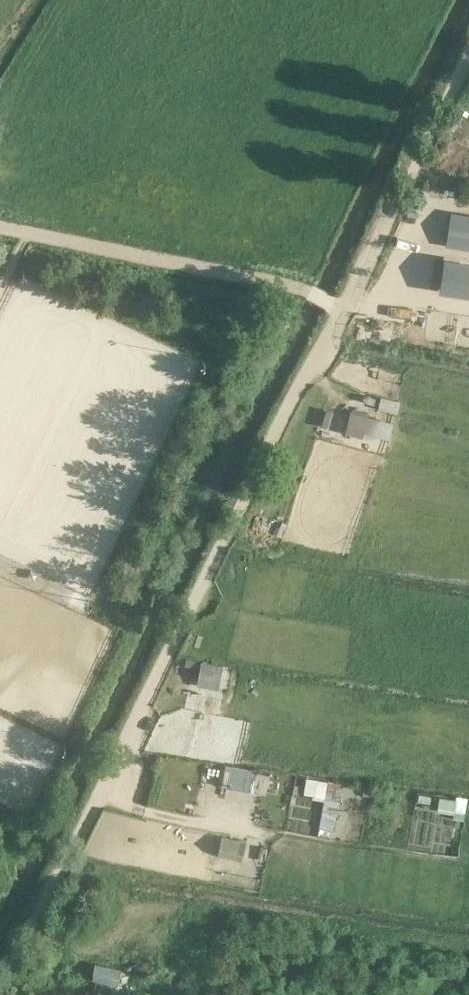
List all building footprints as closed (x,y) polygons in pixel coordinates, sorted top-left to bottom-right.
[(451,214),(447,243),(468,246),(468,217),(451,214)] [(444,260),(440,288),(468,292),(468,264),(444,260)] [(363,432),(373,434),(376,418),(367,416),(368,415),(350,410),(345,432),(362,437),(363,432)] [(201,660),(198,677),(220,681),(223,664),(201,660)] [(225,764),(222,784),(249,790),(253,771),(253,769),(225,764)] [(430,802),(431,795),(419,793),(418,801),(430,802)] [(456,812),(455,817),(465,819),(468,797),(458,795),(457,798),(442,796),(439,809),(456,812)] [(220,853),(242,858),(246,840),(224,836),(220,853)] [(95,962),(91,979),(95,980),(117,985),(117,984),(120,968),(95,962)]
